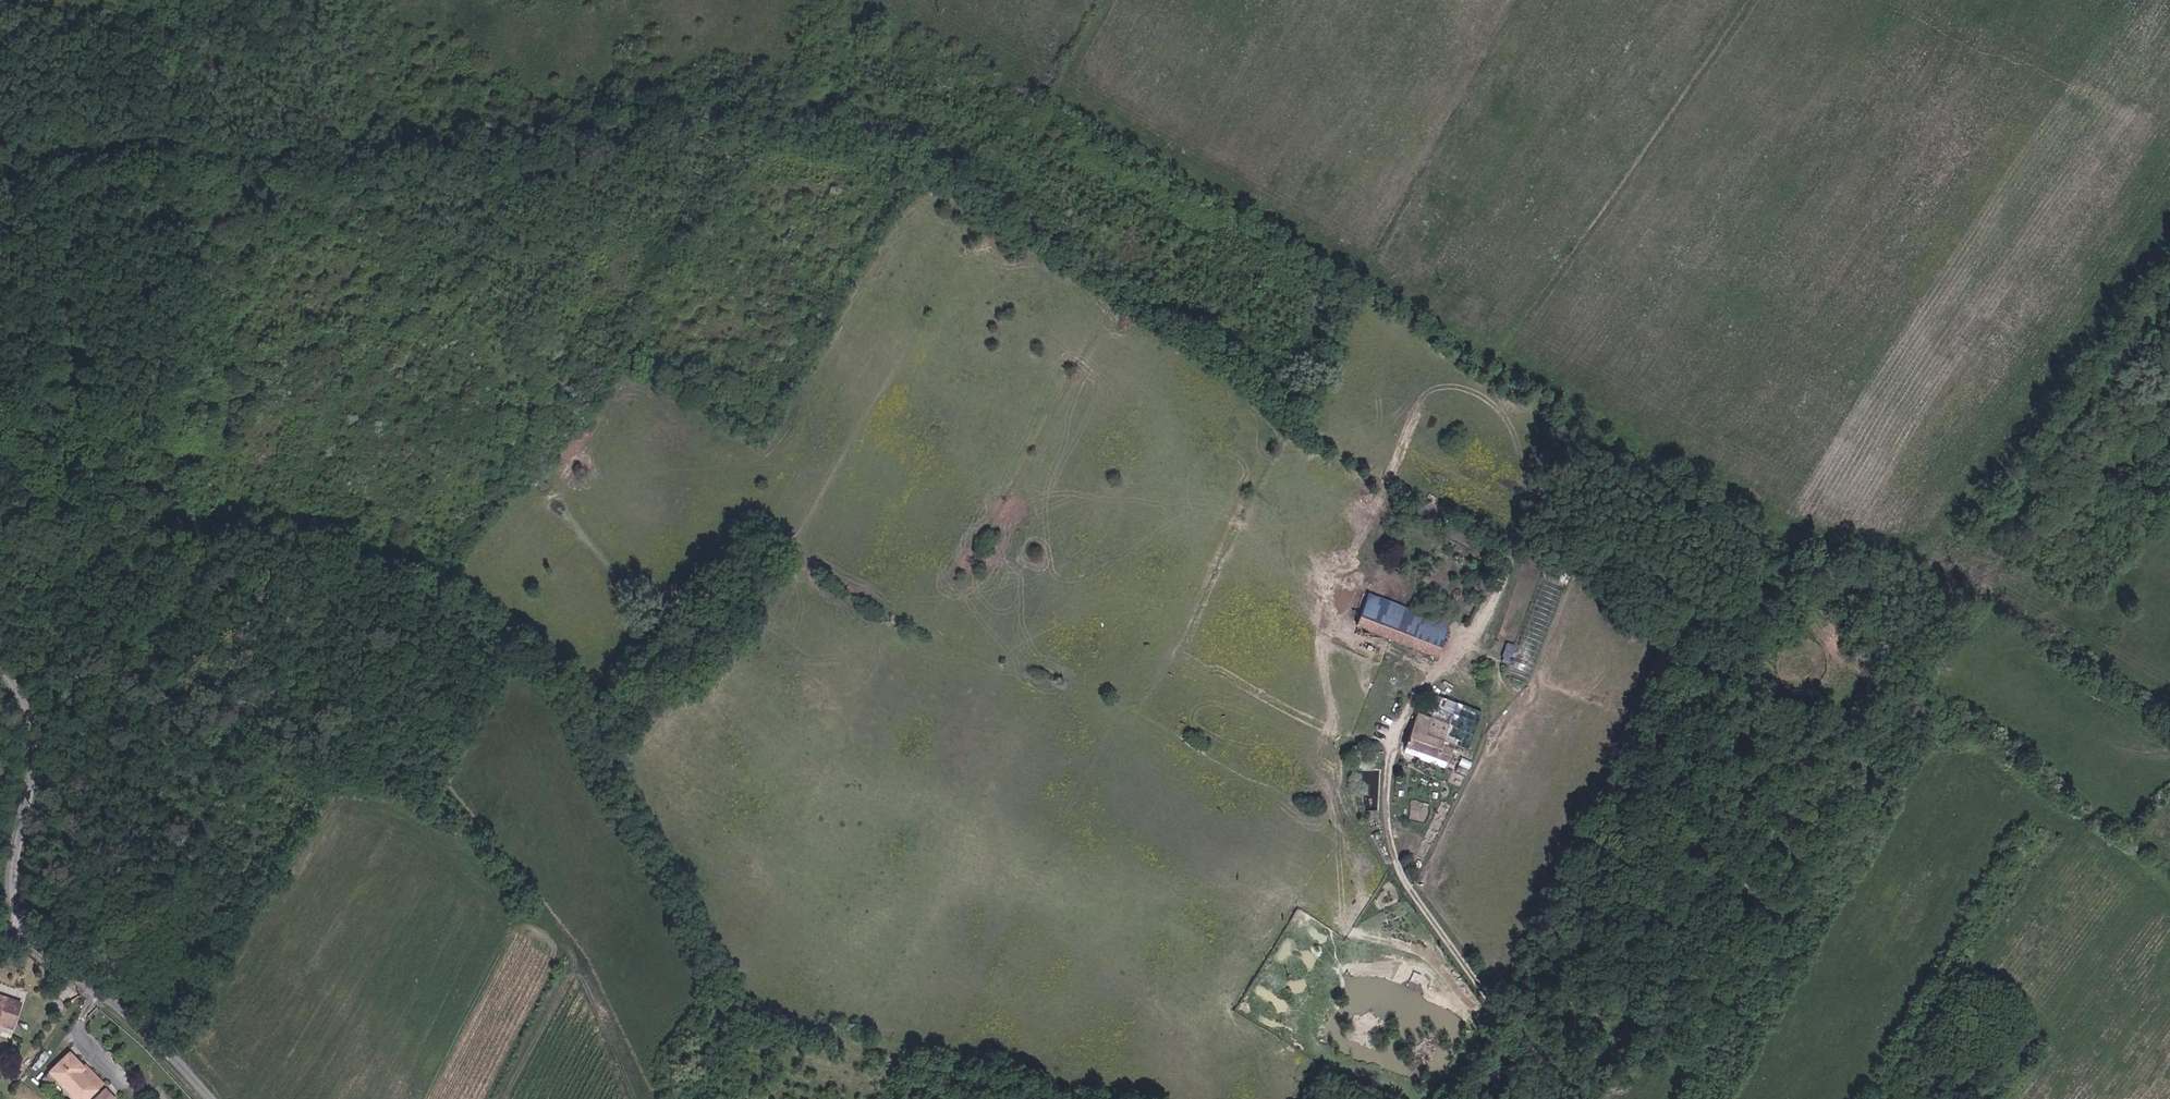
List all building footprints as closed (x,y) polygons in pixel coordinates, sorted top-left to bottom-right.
[(1369,597),(1358,627),(1439,658),(1451,621),(1420,610),(1418,616),(1369,597)] [(1423,734),(1429,718),(1416,713),(1404,746),(1455,765),(1458,757),(1452,755),(1455,746),(1441,741),(1423,734)] [(1447,724),(1429,718),(1423,734),(1441,741),(1447,724)] [(1,1032),(4,1024),(16,1027),(22,1002),(0,996),(0,1031),(1,1032)] [(84,1062),(71,1048),(55,1063),(67,1077),(65,1079),(81,1097),(96,1083),(81,1065),(84,1062)] [(115,1095),(103,1082),(85,1098),(110,1098),(115,1095)]
